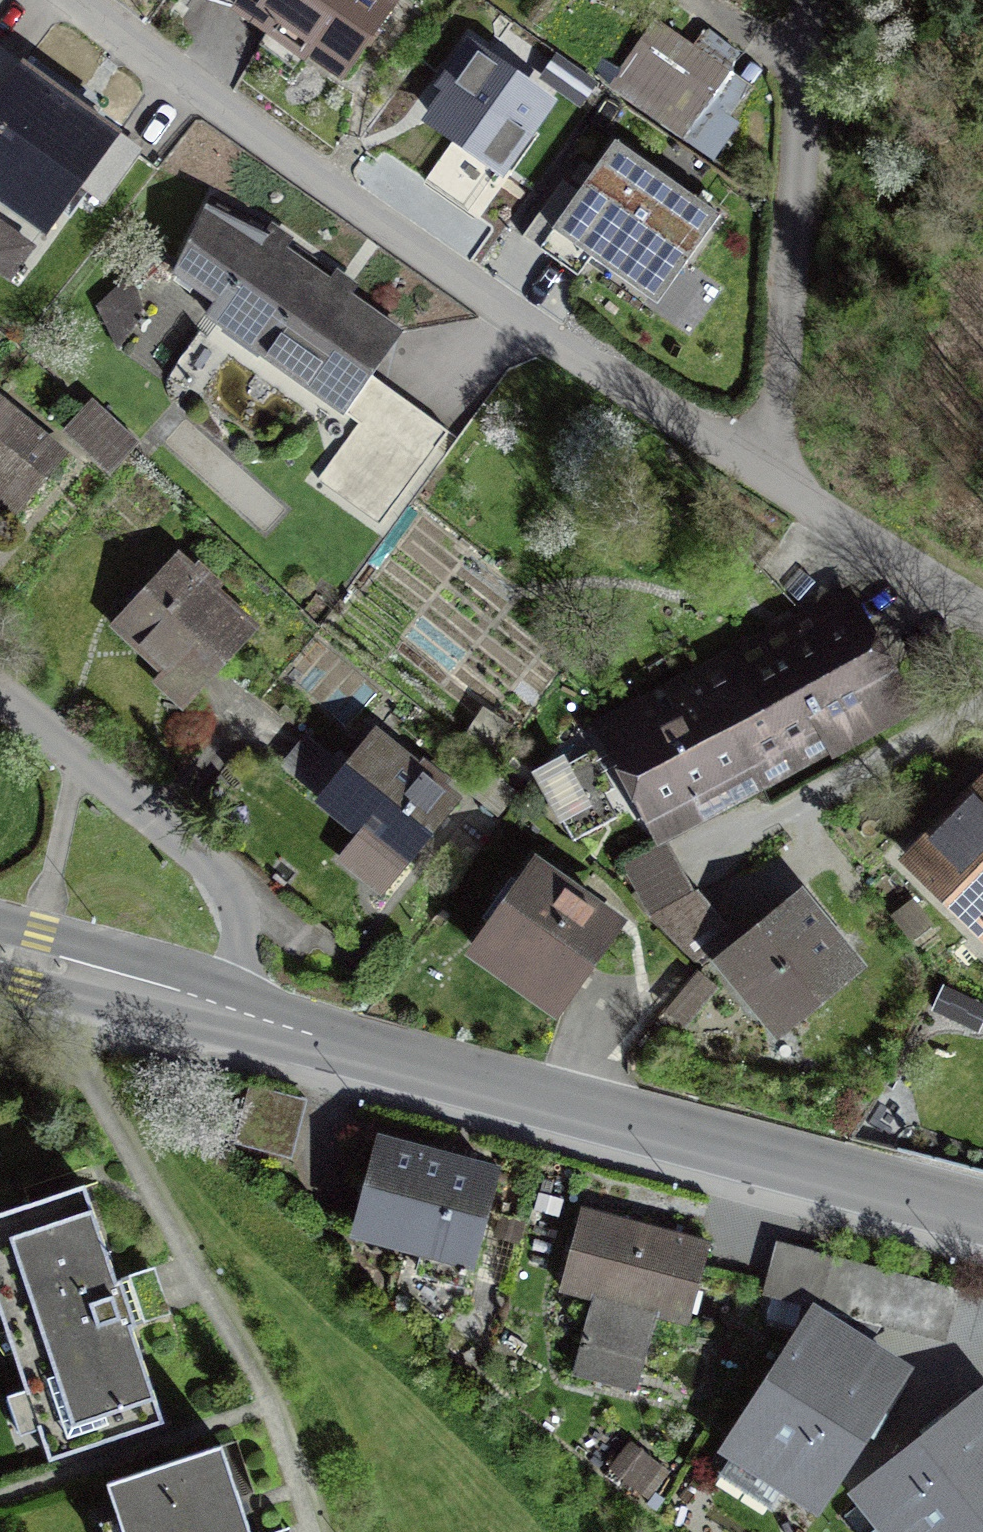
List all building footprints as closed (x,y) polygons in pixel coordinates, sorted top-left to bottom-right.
[(241,19),(355,92),(406,12),(387,0),(254,0),(241,19)] [(670,40),(627,104),(700,153),(744,89),(670,40)] [(0,52),(0,176),(81,236),(141,155),(0,52)] [(560,117),(475,60),(422,138),(507,196),(560,117)] [(604,124),(534,235),(589,269),(597,256),(663,297),(725,199),(604,124)] [(294,251),(219,206),(173,282),(225,313),(206,344),(347,429),(394,352),(341,320),(352,301),(287,262),(294,251)] [(0,225),(0,276),(13,284),(37,248),(0,225)] [(0,410),(0,537),(8,543),(70,466),(0,410)] [(132,448),(93,414),(73,436),(112,470),(132,448)] [(264,636),(175,567),(115,644),(203,713),(264,636)] [(729,723),(753,769),(822,734),(833,757),(912,717),(856,607),(739,666),(760,707),(729,723)] [(760,707),(739,666),(618,734),(670,815),(753,769),(729,723),(760,707)] [(464,809),(376,743),(319,819),(356,847),(338,871),(389,909),(464,809)] [(583,749),(543,768),(574,834),(614,816),(583,749)] [(904,873),(982,948),(982,790),(904,873)] [(726,929),(802,875),(776,838),(700,891),(726,929)] [(668,850),(632,868),(654,914),(688,892),(668,850)] [(628,937),(536,869),(469,959),(561,1027),(628,937)] [(719,934),(688,892),(654,914),(693,958),(719,934)] [(874,982),(802,899),(718,971),(790,1054),(874,982)] [(669,992),(686,1014),(721,987),(704,965),(669,992)] [(250,1090),(237,1146),(293,1159),(306,1104),(250,1090)] [(505,1178),(381,1146),(353,1253),(478,1285),(505,1178)] [(0,1230),(0,1308),(54,1472),(167,1434),(90,1200),(0,1230)] [(709,1251),(584,1218),(562,1303),(687,1336),(709,1251)] [(766,1290),(816,1304),(829,1259),(779,1245),(766,1290)] [(849,1305),(945,1332),(956,1295),(829,1259),(816,1304),(846,1313),(849,1305)] [(894,1376),(796,1314),(707,1454),(805,1516),(894,1376)] [(967,1394),(834,1497),(861,1531),(976,1531),(982,1526),(982,1415),(967,1394)] [(113,1500),(124,1531),(253,1531),(229,1460),(113,1500)]
